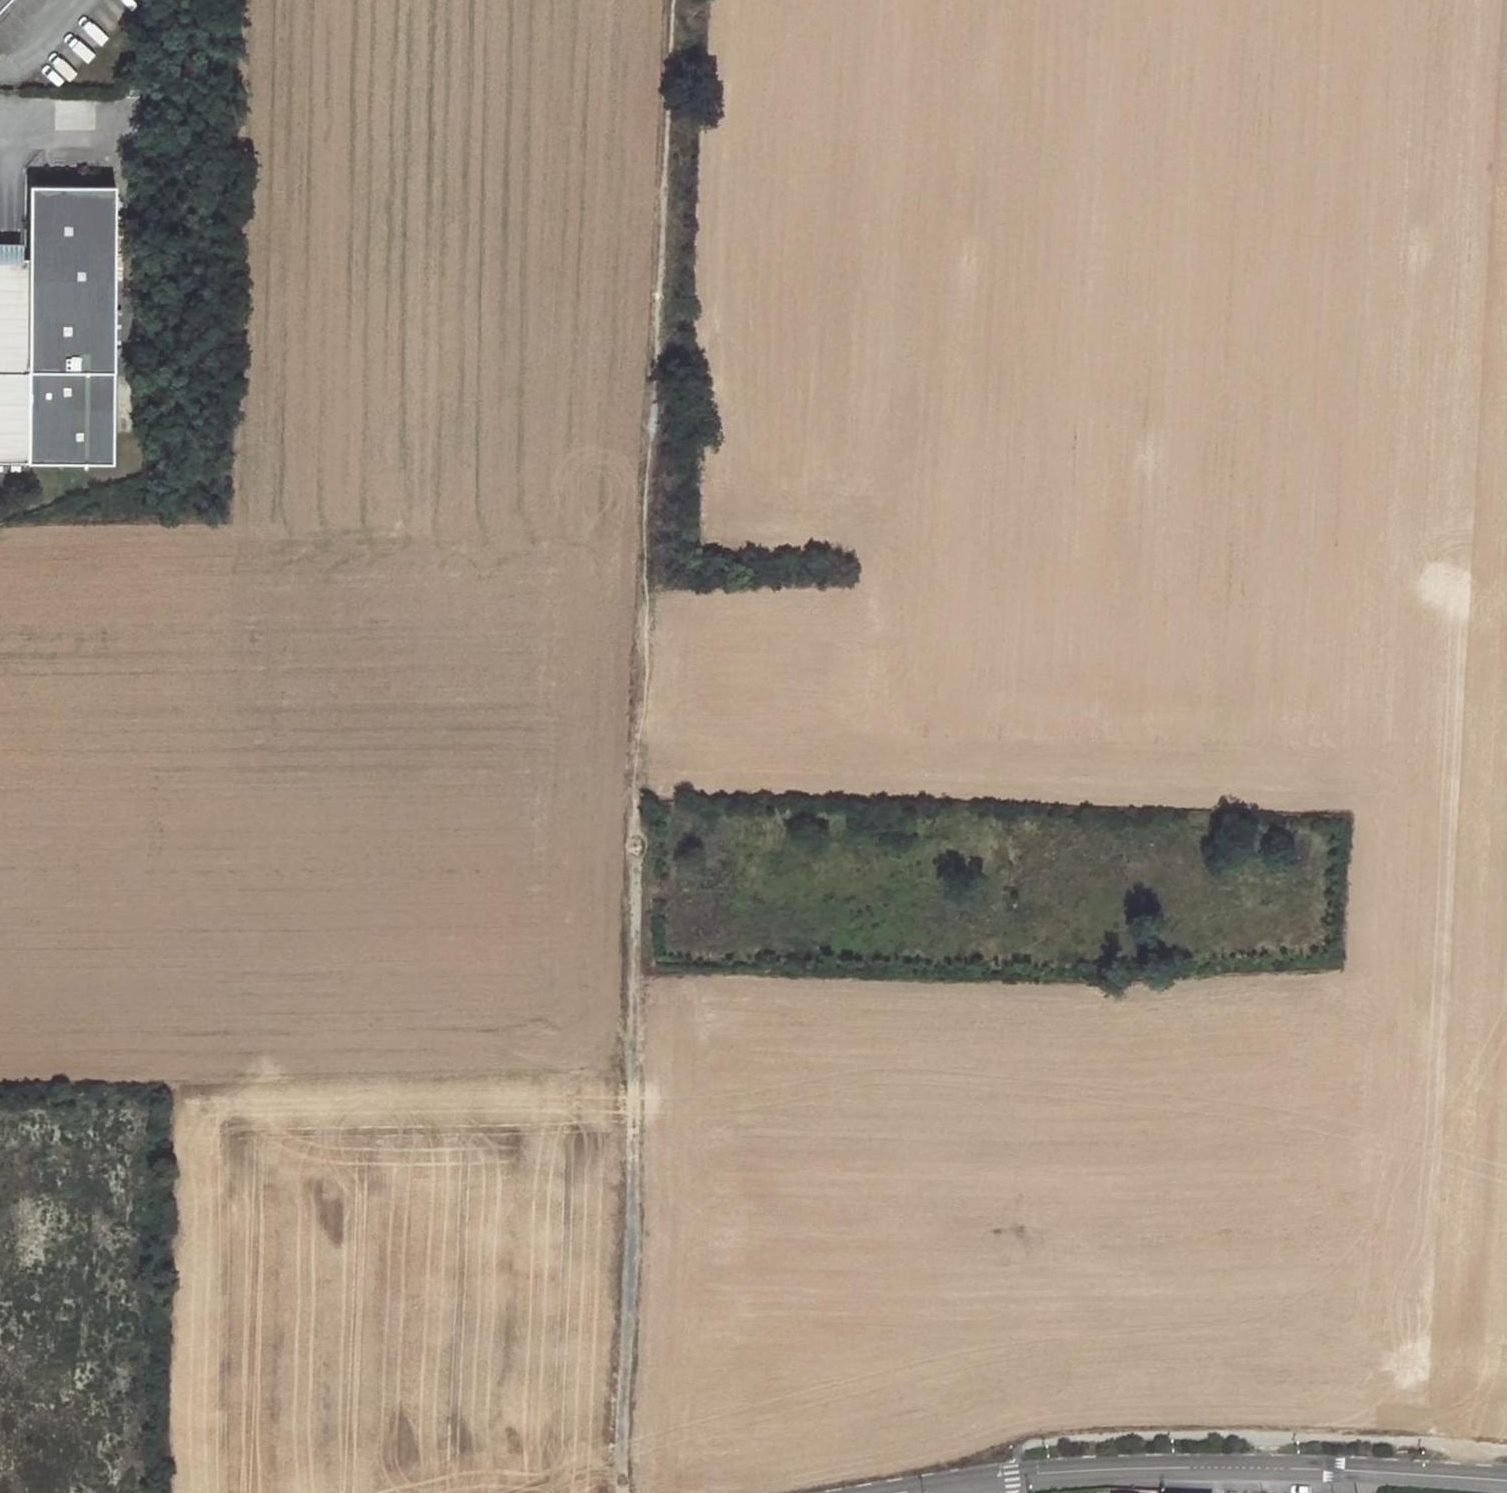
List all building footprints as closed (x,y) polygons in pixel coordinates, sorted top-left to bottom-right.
[(11,0),(0,0),(0,11),(11,0)] [(111,189),(30,188),(29,262),(0,262),(0,465),(29,465),(29,466),(110,467),(111,189)]
